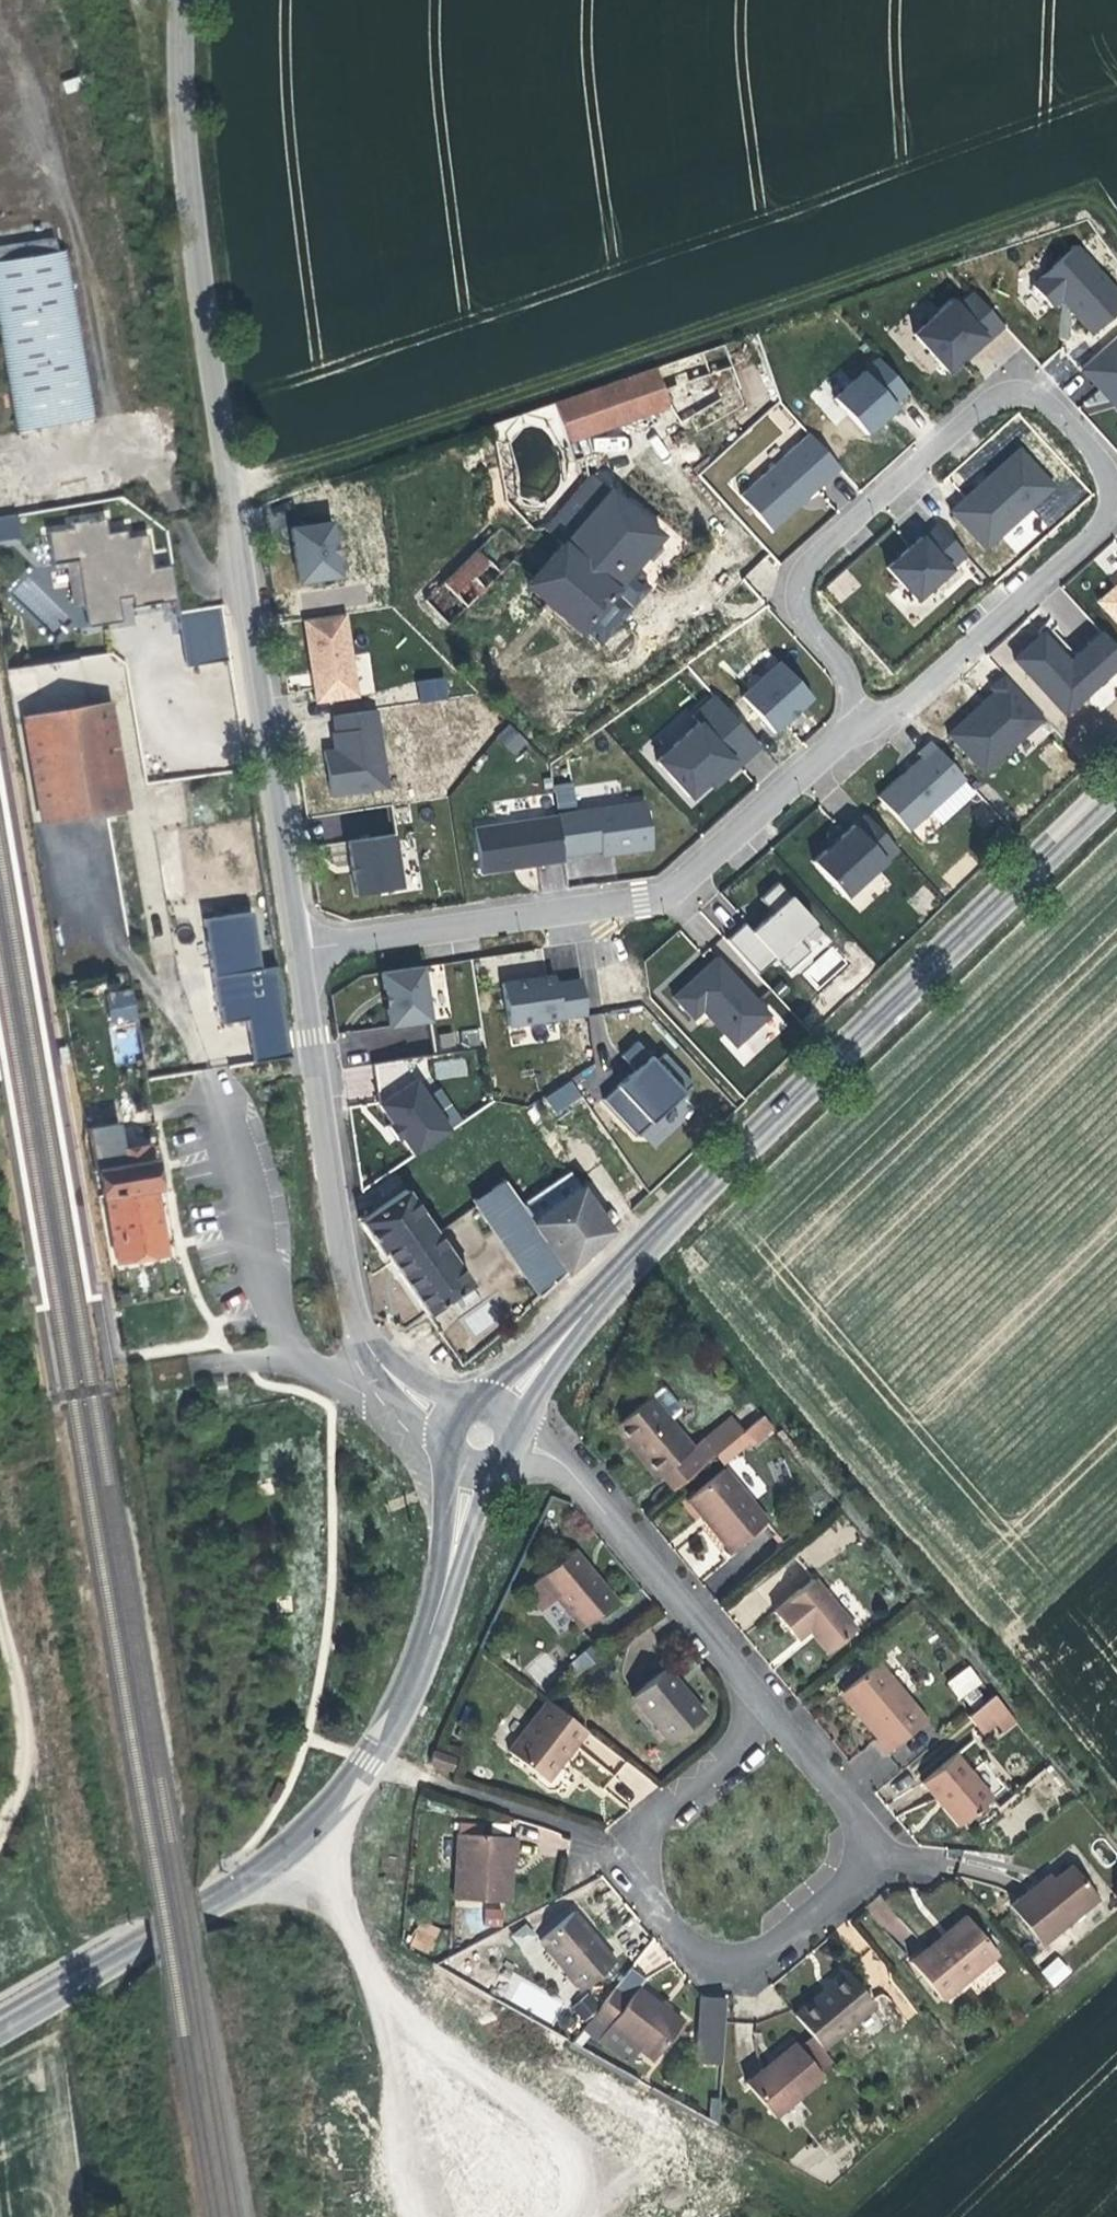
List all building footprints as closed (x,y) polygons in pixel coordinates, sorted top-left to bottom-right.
[(1072,250),(1032,286),(1050,308),(1060,301),(1088,338),(1116,312),(1116,300),(1072,250)] [(90,418),(62,255),(0,266),(0,352),(13,431),(90,418)] [(1000,328),(967,296),(954,308),(949,302),(913,337),(944,373),(959,360),(961,362),(1000,328)] [(1079,369),(1116,411),(1116,341),(1113,337),(1079,369)] [(903,393),(876,362),(832,402),(863,437),(893,409),(890,404),(903,393)] [(657,365),(555,402),(570,445),(672,408),(657,365)] [(727,448),(742,466),(793,423),(778,405),(727,448)] [(838,469),(804,436),(737,496),(769,531),(838,469)] [(1050,488),(1013,452),(946,512),(982,552),(1050,488)] [(565,537),(519,586),(571,635),(627,575),(605,554),(635,521),(597,485),(556,528),(565,537)] [(0,516),(0,540),(20,537),(16,514),(0,516)] [(71,556),(82,622),(115,617),(113,601),(112,593),(126,591),(127,599),(128,604),(170,598),(165,563),(146,566),(141,532),(121,535),(120,527),(102,530),(100,514),(65,519),(66,524),(71,556)] [(66,524),(42,528),(47,560),(71,556),(66,524)] [(328,525),(287,531),(291,561),(294,583),(336,577),(328,525)] [(963,558),(937,528),(919,544),(916,540),(882,572),(912,602),(963,558)] [(444,582),(470,607),(502,573),(476,548),(444,582)] [(825,587),(840,604),(861,585),(845,569),(825,587)] [(55,630),(69,614),(26,576),(12,592),(55,630)] [(447,624),(466,610),(444,581),(425,595),(447,624)] [(1094,604),(1116,630),(1116,584),(1094,604)] [(113,601),(127,599),(126,591),(112,593),(113,601)] [(215,591),(170,598),(181,664),(226,657),(215,591)] [(342,617),(300,622),(309,679),(313,703),(353,697),(342,617)] [(1098,635),(1064,666),(1038,637),(1010,659),(1059,716),(1116,665),(1116,657),(1098,635)] [(16,697),(40,688),(30,664),(6,673),(16,697)] [(775,665),(739,699),(770,733),(790,716),(809,699),(775,665)] [(419,701),(448,697),(446,677),(417,680),(419,701)] [(1038,720),(1000,678),(987,690),(990,694),(944,736),(978,775),(1038,720)] [(108,694),(41,705),(57,813),(100,806),(94,767),(119,763),(108,694)] [(756,748),(709,698),(691,718),(694,725),(653,763),(688,801),(705,784),(709,790),(721,780),(735,767),(756,748)] [(371,710),(330,716),(333,733),(329,735),(330,747),(331,752),(322,753),(329,799),(383,791),(371,710)] [(495,740),(517,756),(529,741),(507,724),(495,740)] [(966,787),(926,743),(913,754),(917,759),(873,799),(909,837),(966,787)] [(746,768),(759,780),(773,766),(759,754),(746,768)] [(573,783),(553,785),(556,809),(576,807),(573,783)] [(640,804),(554,817),(559,857),(598,852),(599,858),(605,857),(649,850),(640,804)] [(893,851),(860,816),(808,865),(841,899),(893,851)] [(559,857),(554,817),(474,828),(483,876),(524,870),(560,865),(559,857)] [(389,837),(344,843),(348,870),(351,897),(395,889),(389,837)] [(968,855),(942,874),(950,885),(975,866),(968,855)] [(809,924),(773,885),(755,901),(767,915),(747,934),(740,925),(722,941),(753,975),(770,960),(782,973),(804,953),(793,942),(809,924)] [(291,1054),(281,966),(262,968),(255,911),(206,917),(218,1023),(251,1019),(256,1058),(291,1054)] [(765,1017),(712,961),(669,1000),(690,1021),(699,1012),(731,1048),(765,1017)] [(418,967),(377,974),(381,999),(385,1025),(426,1020),(418,967)] [(549,978),(497,986),(505,1028),(582,1016),(576,983),(552,985),(549,978)] [(109,1023),(137,1021),(135,990),(107,992),(109,1023)] [(134,1028),(109,1032),(115,1065),(140,1061),(134,1028)] [(346,1029),(345,1049),(371,1050),(370,1060),(386,1060),(388,1030),(346,1029)] [(649,1063),(631,1043),(616,1056),(631,1071),(599,1100),(632,1137),(686,1086),(659,1056),(649,1063)] [(465,1057),(433,1062),(435,1080),(468,1075),(465,1057)] [(413,1086),(410,1081),(406,1060),(363,1066),(374,1104),(377,1107),(413,1086)] [(573,1080),(543,1095),(552,1114),(583,1099),(573,1080)] [(396,1138),(409,1158),(444,1132),(413,1086),(377,1107),(387,1125),(383,1128),(389,1136),(392,1141),(396,1138)] [(163,1262),(147,1169),(144,1149),(115,1154),(119,1174),(94,1178),(110,1271),(163,1262)] [(499,1185),(470,1204),(535,1300),(549,1286),(561,1274),(604,1233),(587,1209),(562,1175),(516,1209),(499,1185)] [(421,1318),(462,1290),(399,1193),(358,1221),(353,1224),(372,1255),(376,1253),(380,1259),(385,1265),(394,1278),(421,1318)] [(473,1340),(499,1326),(486,1303),(461,1317),(473,1340)] [(643,1391),(609,1420),(635,1453),(648,1470),(652,1466),(667,1485),(715,1444),(737,1425),(723,1411),(685,1441),(643,1391)] [(737,1425),(715,1444),(722,1450),(742,1434),(745,1438),(765,1422),(755,1410),(737,1425)] [(718,1466),(683,1495),(710,1529),(723,1546),(758,1516),(718,1466)] [(569,1545),(512,1589),(524,1605),(544,1591),(573,1626),(611,1597),(598,1581),(569,1545)] [(815,1586),(774,1618),(791,1640),(805,1629),(811,1637),(824,1653),(851,1632),(815,1586)] [(579,1675),(601,1658),(591,1645),(569,1662),(579,1675)] [(524,1667),(537,1683),(557,1666),(544,1651),(524,1667)] [(970,1665),(947,1681),(963,1704),(986,1687),(970,1665)] [(663,1667),(629,1696),(662,1738),(699,1708),(679,1686),(663,1667)] [(875,1667),(845,1693),(862,1711),(855,1718),(866,1730),(863,1734),(879,1753),(919,1717),(875,1667)] [(987,1690),(961,1712),(976,1729),(991,1717),(1002,1708),(987,1690)] [(845,1693),(838,1700),(848,1710),(855,1718),(862,1711),(845,1693)] [(546,1698),(505,1749),(537,1776),(556,1753),(560,1756),(583,1727),(546,1698)] [(1002,1708),(991,1717),(998,1727),(1010,1717),(1002,1708)] [(434,1750),(429,1768),(453,1774),(458,1756),(434,1750)] [(556,1753),(537,1776),(542,1779),(551,1767),(560,1756),(556,1753)] [(947,1753),(915,1778),(928,1795),(934,1790),(955,1817),(981,1796),(947,1753)] [(934,1790),(928,1795),(938,1807),(950,1822),(955,1817),(934,1790)] [(454,1834),(444,1900),(490,1905),(494,1869),(502,1870),(505,1870),(509,1842),(454,1834)] [(1035,1884),(1007,1907),(1038,1947),(1095,1899),(1072,1868),(1042,1891),(1035,1884)] [(494,1869),(490,1905),(498,1906),(500,1888),(502,1870),(494,1869)] [(485,1926),(503,1926),(503,1908),(485,1908),(485,1926)] [(562,1908),(529,1937),(571,1986),(603,1957),(578,1927),(562,1908)] [(934,1936),(926,1943),(930,1948),(963,1919),(959,1913),(934,1936)] [(926,1943),(906,1961),(938,1998),(991,1952),(963,1919),(930,1948),(926,1943)] [(430,1955),(441,1930),(419,1921),(409,1946),(430,1955)] [(858,1953),(867,1944),(847,1923),(838,1932),(858,1953)] [(633,1961),(648,1975),(668,1955),(654,1941),(633,1961)] [(1058,1955),(1040,1971),(1055,1988),(1073,1972),(1058,1955)] [(627,1964),(589,2010),(648,2060),(679,2021),(647,1996),(640,1990),(647,1980),(627,1964)] [(826,1974),(817,1982),(821,1987),(842,1970),(837,1965),(826,1974)] [(817,1982),(787,2008),(817,2045),(868,2002),(842,1970),(821,1987),(817,1982)] [(554,2020),(563,1997),(511,1976),(501,1998),(554,2020)] [(697,1993),(695,2038),(720,2040),(723,2004),(723,1996),(697,1993)] [(771,2061),(747,2081),(773,2115),(820,2074),(794,2042),(771,2061)]
